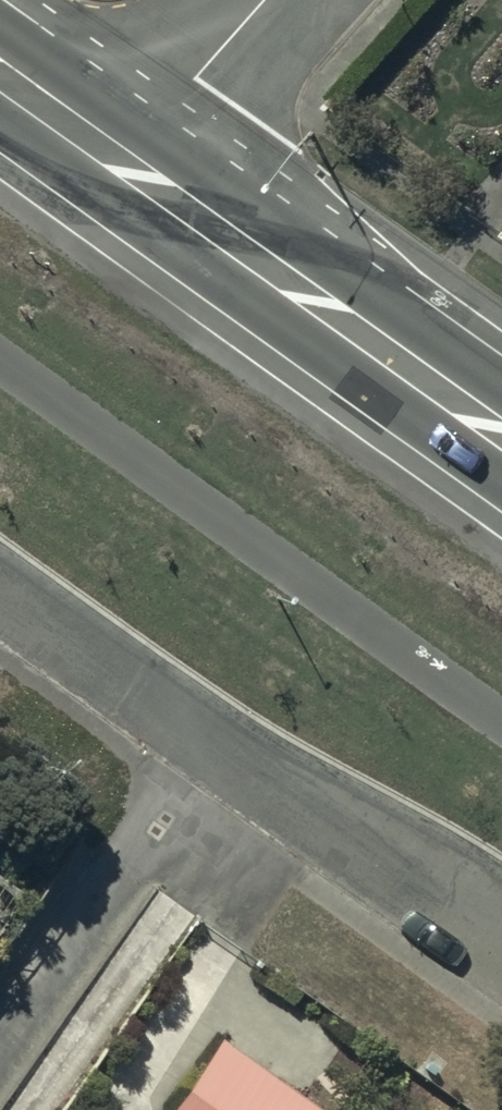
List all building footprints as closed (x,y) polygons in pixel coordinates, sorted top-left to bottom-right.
[(178,1109),(309,1109),(223,1048),(178,1109)]
